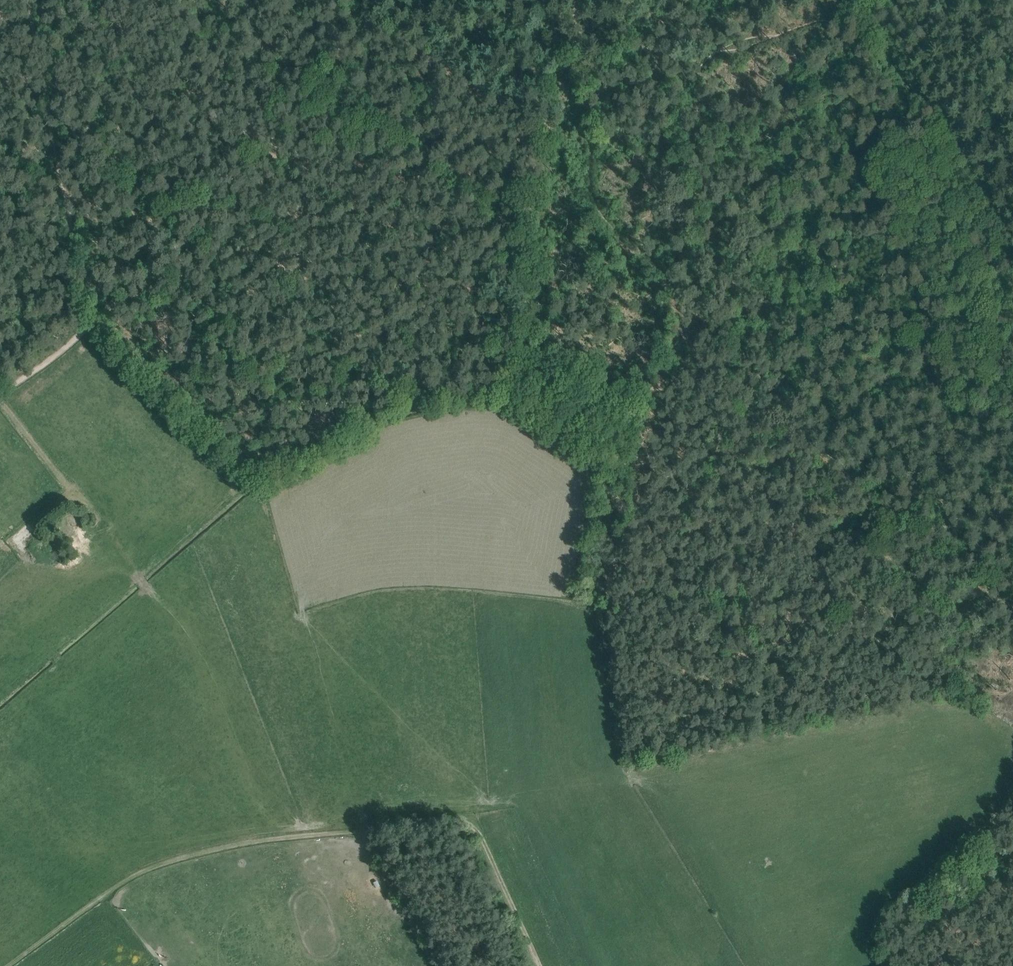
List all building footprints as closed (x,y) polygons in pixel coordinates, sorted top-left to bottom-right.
[(81,526),(80,517),(66,519),(67,528),(81,526)]
